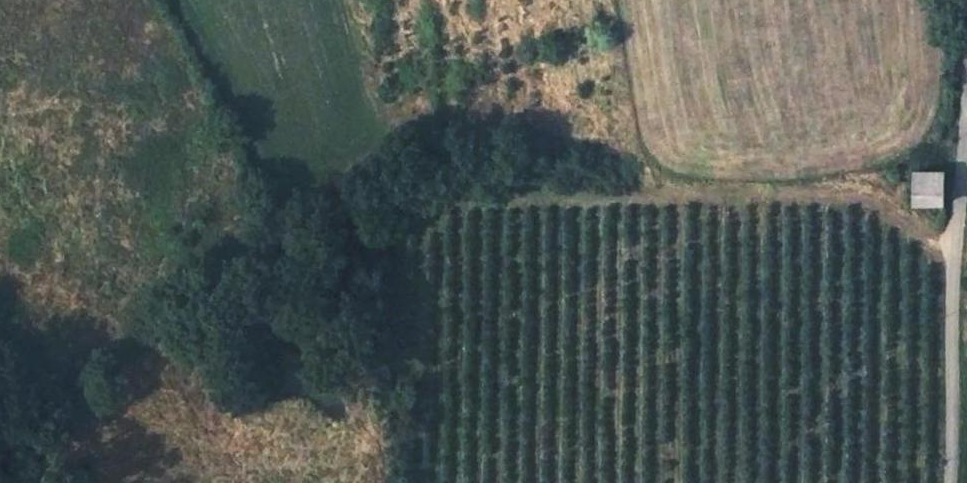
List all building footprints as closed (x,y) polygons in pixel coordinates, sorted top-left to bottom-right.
[(917,206),(945,207),(945,172),(918,171),(917,206)]
